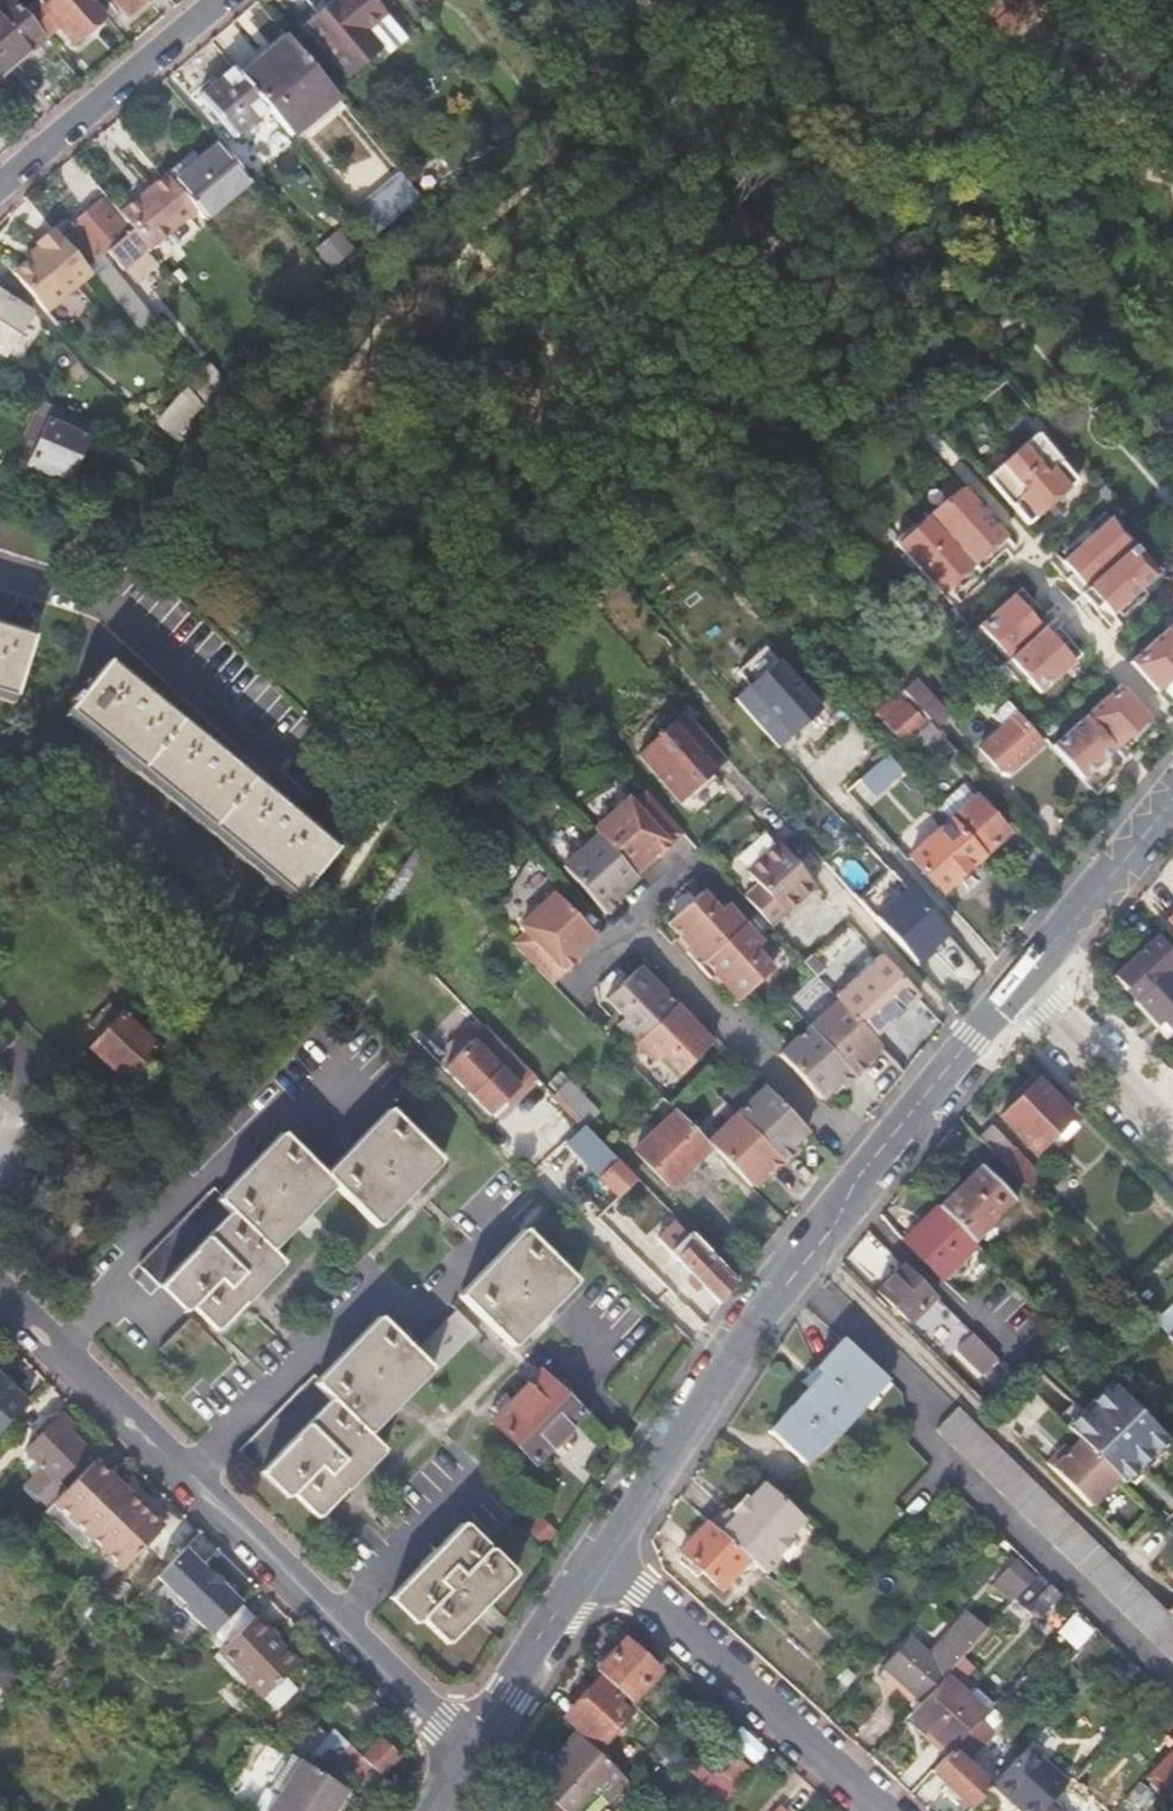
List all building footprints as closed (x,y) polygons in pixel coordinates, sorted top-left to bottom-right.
[(44,36),(14,0),(5,0),(0,4),(0,75),(44,36)] [(93,0),(50,0),(43,6),(72,41),(105,14),(93,0)] [(127,13),(143,0),(116,0),(127,13)] [(304,25),(349,79),(379,53),(363,35),(387,14),(376,0),(334,0),(304,25)] [(242,76),(268,107),(292,135),(338,97),(288,38),(242,76)] [(242,76),(234,67),(199,96),(232,137),(268,107),(242,76)] [(173,182),(196,209),(204,219),(250,180),(219,143),(173,182)] [(148,188),(142,193),(172,229),(196,209),(173,182),(166,173),(148,188)] [(356,213),(374,234),(420,195),(403,174),(356,213)] [(141,194),(120,212),(149,246),(150,247),(172,229),(142,193),(141,194)] [(120,212),(109,199),(105,202),(102,199),(69,226),(97,260),(88,268),(92,273),(138,327),(151,316),(111,269),(116,265),(121,270),(149,246),(120,212)] [(88,268),(53,227),(35,243),(37,245),(41,249),(29,259),(13,272),(46,311),(92,273),(88,268)] [(314,258),(290,278),(305,296),(330,276),(314,258)] [(3,354),(31,313),(0,293),(0,352),(3,354)] [(177,393),(158,419),(176,432),(195,407),(177,393)] [(55,410),(50,420),(82,434),(85,429),(55,410)] [(36,412),(28,429),(41,436),(29,463),(67,480),(87,437),(82,434),(50,420),(36,412)] [(41,436),(28,429),(15,456),(29,463),(41,436)] [(1078,480),(1036,432),(987,477),(1029,524),(1078,480)] [(147,466),(116,446),(107,461),(138,481),(147,466)] [(1098,490),(1105,484),(1095,472),(1088,478),(1098,490)] [(1109,502),(1116,496),(1106,484),(1099,490),(1109,502)] [(1010,534),(963,487),(942,502),(917,525),(915,523),(895,541),(943,595),(975,566),(976,565),(1010,534)] [(1143,587),(1160,572),(1106,511),(1090,525),(1095,532),(1068,556),(1064,560),(1063,561),(1074,573),(1068,579),(1096,609),(1102,604),(1112,615),(1113,614),(1117,610),(1143,587)] [(1168,561),(1162,565),(1171,575),(1172,573),(1172,567),(1168,561)] [(1083,654),(1022,587),(980,626),(994,641),(988,647),(1020,683),(1027,677),(1041,693),(1083,654)] [(1148,593),(1143,587),(1117,610),(1122,616),(1148,593)] [(953,608),(940,621),(946,628),(960,614),(953,608)] [(961,615),(947,629),(953,635),(967,621),(961,615)] [(1131,661),(1159,692),(1172,679),(1172,623),(1131,661)] [(14,695),(32,635),(0,625),(0,691),(14,695)] [(736,697),(782,746),(828,703),(781,654),(736,697)] [(109,660),(68,709),(298,894),(330,858),(332,855),(339,845),(109,660)] [(997,684),(1009,673),(1003,666),(991,678),(997,684)] [(916,677),(902,690),(931,721),(937,728),(951,715),(916,677)] [(1120,685),(1053,746),(1064,757),(1084,779),(1112,754),(1117,749),(1124,743),(1151,718),(1120,685)] [(877,710),(904,741),(926,722),(899,691),(877,710)] [(724,750),(688,711),(641,753),(656,769),(659,766),(666,773),(681,789),(684,787),(707,765),(724,750)] [(1018,712),(980,746),(1001,769),(1011,771),(1044,741),(1018,712)] [(937,728),(931,721),(917,734),(944,764),(959,751),(937,728)] [(887,751),(862,780),(880,795),(905,766),(887,751)] [(684,830),(646,788),(632,800),(628,795),(611,810),(605,810),(598,816),(598,823),(593,827),(597,832),(632,870),(635,868),(654,850),(658,854),(684,830)] [(977,796),(950,820),(982,856),(1005,835),(988,816),(993,812),(977,796)] [(982,856),(950,820),(909,857),(893,872),(922,904),(939,889),(942,892),(982,856)] [(632,870),(597,832),(593,836),(586,836),(579,842),(579,848),(562,863),(606,911),(618,899),(615,894),(636,874),(632,870)] [(756,878),(741,892),(767,920),(813,879),(774,837),(744,865),(756,878)] [(639,872),(658,854),(654,850),(635,868),(639,872)] [(893,872),(886,864),(874,875),(869,868),(858,878),(863,884),(853,893),(875,917),(879,914),(893,930),(908,916),(933,944),(947,931),(922,904),(893,872)] [(699,963),(743,920),(725,901),(717,908),(699,889),(667,921),(680,934),(691,946),(687,950),(699,963)] [(537,908),(527,917),(572,963),(578,957),(574,953),(595,932),(555,890),(550,895),(544,895),(537,901),(537,908)] [(526,929),(513,941),(553,982),(572,963),(527,917),(521,924),(526,929)] [(762,939),(743,920),(699,963),(711,975),(716,971),(722,978),(740,996),(773,965),(754,946),(762,939)] [(691,946),(680,934),(676,938),(687,950),(691,946)] [(1172,967),(1172,951),(1159,935),(1147,946),(1139,953),(1113,976),(1135,1001),(1167,972),(1172,967)] [(839,998),(870,1033),(915,992),(877,950),(832,991),(839,998)] [(625,1016),(624,1017),(642,1036),(680,999),(668,987),(664,991),(657,984),(639,966),(607,997),(625,1016)] [(718,982),(722,978),(716,971),(711,975),(718,982)] [(1167,972),(1135,1001),(1157,1025),(1162,1020),(1172,1032),(1172,978),(1167,972)] [(661,980),(657,984),(664,991),(668,987),(661,980)] [(880,1043),(870,1033),(839,998),(809,1025),(854,1075),(867,1063),(863,1058),(877,1046),(880,1043)] [(680,999),(642,1036),(661,1055),(662,1054),(680,1073),(712,1041),(694,1023),(688,1016),(692,1012),(680,999)] [(109,1001),(88,1023),(99,1034),(89,1045),(125,1078),(138,1065),(144,1070),(154,1059),(148,1053),(156,1044),(109,1001)] [(1157,1025),(1135,1001),(1132,1004),(1164,1040),(1172,1032),(1162,1020),(1157,1025)] [(688,1016),(694,1023),(699,1019),(692,1012),(688,1016)] [(642,1036),(624,1017),(617,1023),(636,1042),(642,1036)] [(11,1040),(19,1033),(5,1019),(0,1024),(0,1049),(1,1050),(11,1040)] [(854,1075),(809,1025),(780,1052),(820,1097),(831,1088),(837,1082),(841,1086),(854,1075)] [(521,1090),(535,1076),(490,1029),(476,1044),(470,1038),(442,1065),(488,1113),(516,1085),(521,1090)] [(642,1036),(636,1042),(654,1061),(661,1055),(642,1036)] [(881,1050),(877,1046),(863,1058),(867,1063),(881,1050)] [(556,1076),(546,1086),(583,1124),(585,1126),(596,1116),(556,1076)] [(1036,1081),(1001,1116),(1037,1152),(1072,1117),(1036,1081)] [(837,1082),(831,1088),(835,1092),(841,1086),(837,1082)] [(806,1128),(764,1085),(735,1113),(782,1160),(794,1148),(790,1144),(806,1128)] [(231,1209),(166,1276),(193,1303),(218,1327),(283,1260),(270,1246),(334,1180),(377,1221),(440,1155),(389,1104),(324,1170),(281,1128),(217,1195),(231,1209)] [(678,1111),(677,1110),(635,1150),(670,1185),(710,1144),(707,1141),(678,1111)] [(735,1113),(726,1122),(772,1170),(782,1160),(735,1113)] [(710,1144),(749,1184),(751,1182),(765,1168),(769,1173),(772,1170),(726,1122),(707,1141),(710,1144)] [(979,1138),(1033,1194),(1047,1179),(992,1124),(979,1138)] [(582,1125),(566,1140),(600,1175),(599,1175),(618,1195),(634,1179),(582,1125)] [(938,1207),(974,1243),(1016,1200),(980,1165),(938,1207)] [(765,1168),(751,1182),(755,1186),(769,1173),(765,1168)] [(160,1282),(166,1276),(231,1209),(217,1195),(214,1193),(143,1265),(160,1282)] [(942,1278),(976,1245),(974,1243),(938,1207),(904,1241),(942,1278)] [(523,1225),(460,1293),(509,1338),(572,1271),(523,1225)] [(702,1284),(720,1302),(734,1279),(689,1232),(682,1238),(681,1237),(678,1240),(679,1241),(669,1251),(693,1276),(687,1282),(696,1290),(702,1284)] [(947,1283),(980,1249),(976,1245),(942,1278),(947,1283)] [(910,1322),(935,1295),(903,1263),(878,1290),(910,1322)] [(193,1303),(166,1276),(160,1282),(187,1310),(193,1303)] [(1168,1610),(1165,1607),(1110,1553),(1015,1460),(959,1405),(829,1278),(788,1328),(822,1361),(844,1337),(887,1378),(1172,1658),(1172,1615),(1168,1610)] [(408,1347),(424,1363),(466,1319),(449,1303),(408,1347)] [(266,1465),(293,1490),(318,1514),(378,1450),(359,1432),(424,1363),(408,1347),(374,1314),(308,1385),(326,1402),(266,1465)] [(987,1370),(999,1357),(973,1332),(961,1344),(987,1370)] [(822,1361),(865,1402),(887,1378),(844,1337),(822,1361)] [(840,1429),(865,1402),(822,1361),(818,1366),(823,1371),(810,1385),(770,1429),(805,1462),(837,1426),(840,1429)] [(804,1381),(810,1385),(823,1371),(818,1366),(804,1381)] [(0,1369),(0,1428),(29,1397),(0,1369)] [(512,1401),(498,1415),(492,1422),(534,1462),(580,1413),(538,1373),(512,1401)] [(1136,1462),(1165,1434),(1109,1378),(1081,1407),(1065,1423),(1081,1438),(1119,1475),(1121,1477),(1136,1462)] [(248,1449),(265,1467),(266,1465),(326,1402),(308,1385),(248,1449)] [(490,1408),(498,1415),(512,1401),(504,1393),(490,1408)] [(58,1476),(82,1451),(88,1446),(68,1427),(74,1422),(62,1409),(25,1446),(56,1477),(58,1476)] [(1119,1475),(1081,1438),(1070,1449),(1065,1454),(1060,1449),(1048,1462),(1090,1504),(1119,1475)] [(242,1454),(261,1471),(265,1467),(248,1449),(242,1454)] [(82,1451),(58,1476),(67,1485),(91,1460),(82,1451)] [(67,1485),(54,1498),(125,1565),(164,1522),(94,1457),(91,1460),(67,1485)] [(287,1496),(291,1492),(265,1467),(261,1471),(287,1496)] [(713,1525),(749,1558),(765,1573),(794,1540),(789,1535),(804,1519),(764,1482),(749,1498),(748,1499),(734,1514),(729,1510),(728,1509),(713,1525)] [(744,1494),(729,1510),(734,1514),(748,1499),(749,1498),(744,1494)] [(709,1521),(713,1525),(728,1509),(723,1505),(709,1521)] [(721,1589),(749,1558),(713,1525),(709,1521),(707,1520),(680,1551),(721,1589)] [(464,1522),(397,1590),(423,1616),(449,1640),(516,1572),(464,1522)] [(185,1545),(156,1575),(186,1604),(183,1607),(212,1632),(243,1600),(185,1545)] [(991,1584),(1011,1602),(1015,1597),(1026,1585),(1006,1567),(991,1584)] [(1038,1620),(1062,1593),(1039,1571),(1026,1585),(1015,1597),(1038,1620)] [(420,1619),(394,1594),(390,1597),(417,1622),(420,1619)] [(885,1666),(922,1700),(947,1673),(986,1629),(967,1611),(953,1625),(962,1634),(938,1661),(911,1637),(885,1666)] [(267,1632),(272,1628),(256,1613),(221,1648),(266,1693),(298,1663),(267,1632)] [(303,1658),(272,1628),(267,1632),(298,1663),(303,1658)] [(595,1668),(631,1700),(660,1669),(624,1636),(595,1668)] [(922,1700),(910,1713),(930,1732),(950,1750),(951,1749),(987,1710),(967,1691),(947,1673),(922,1700)] [(598,1677),(565,1716),(599,1745),(628,1709),(614,1698),(618,1694),(598,1677)] [(565,1810),(568,1810),(593,1784),(602,1791),(620,1772),(574,1730),(544,1764),(551,1771),(537,1786),(549,1797),(565,1810)] [(379,1737),(361,1755),(379,1773),(397,1755),(379,1737)] [(991,1785),(1020,1810),(1040,1810),(1066,1782),(1026,1747),(991,1785)] [(728,1791),(752,1769),(733,1749),(710,1770),(728,1791)] [(950,1750),(932,1770),(972,1806),(991,1785),(951,1749),(950,1750)] [(1151,1776),(1164,1788),(1168,1783),(1172,1788),(1172,1751),(1151,1776)] [(265,1810),(330,1810),(347,1787),(302,1759),(265,1810)] [(608,1797),(627,1777),(620,1772),(602,1791),(608,1797)] [(549,1797),(536,1810),(565,1810),(549,1797)]
